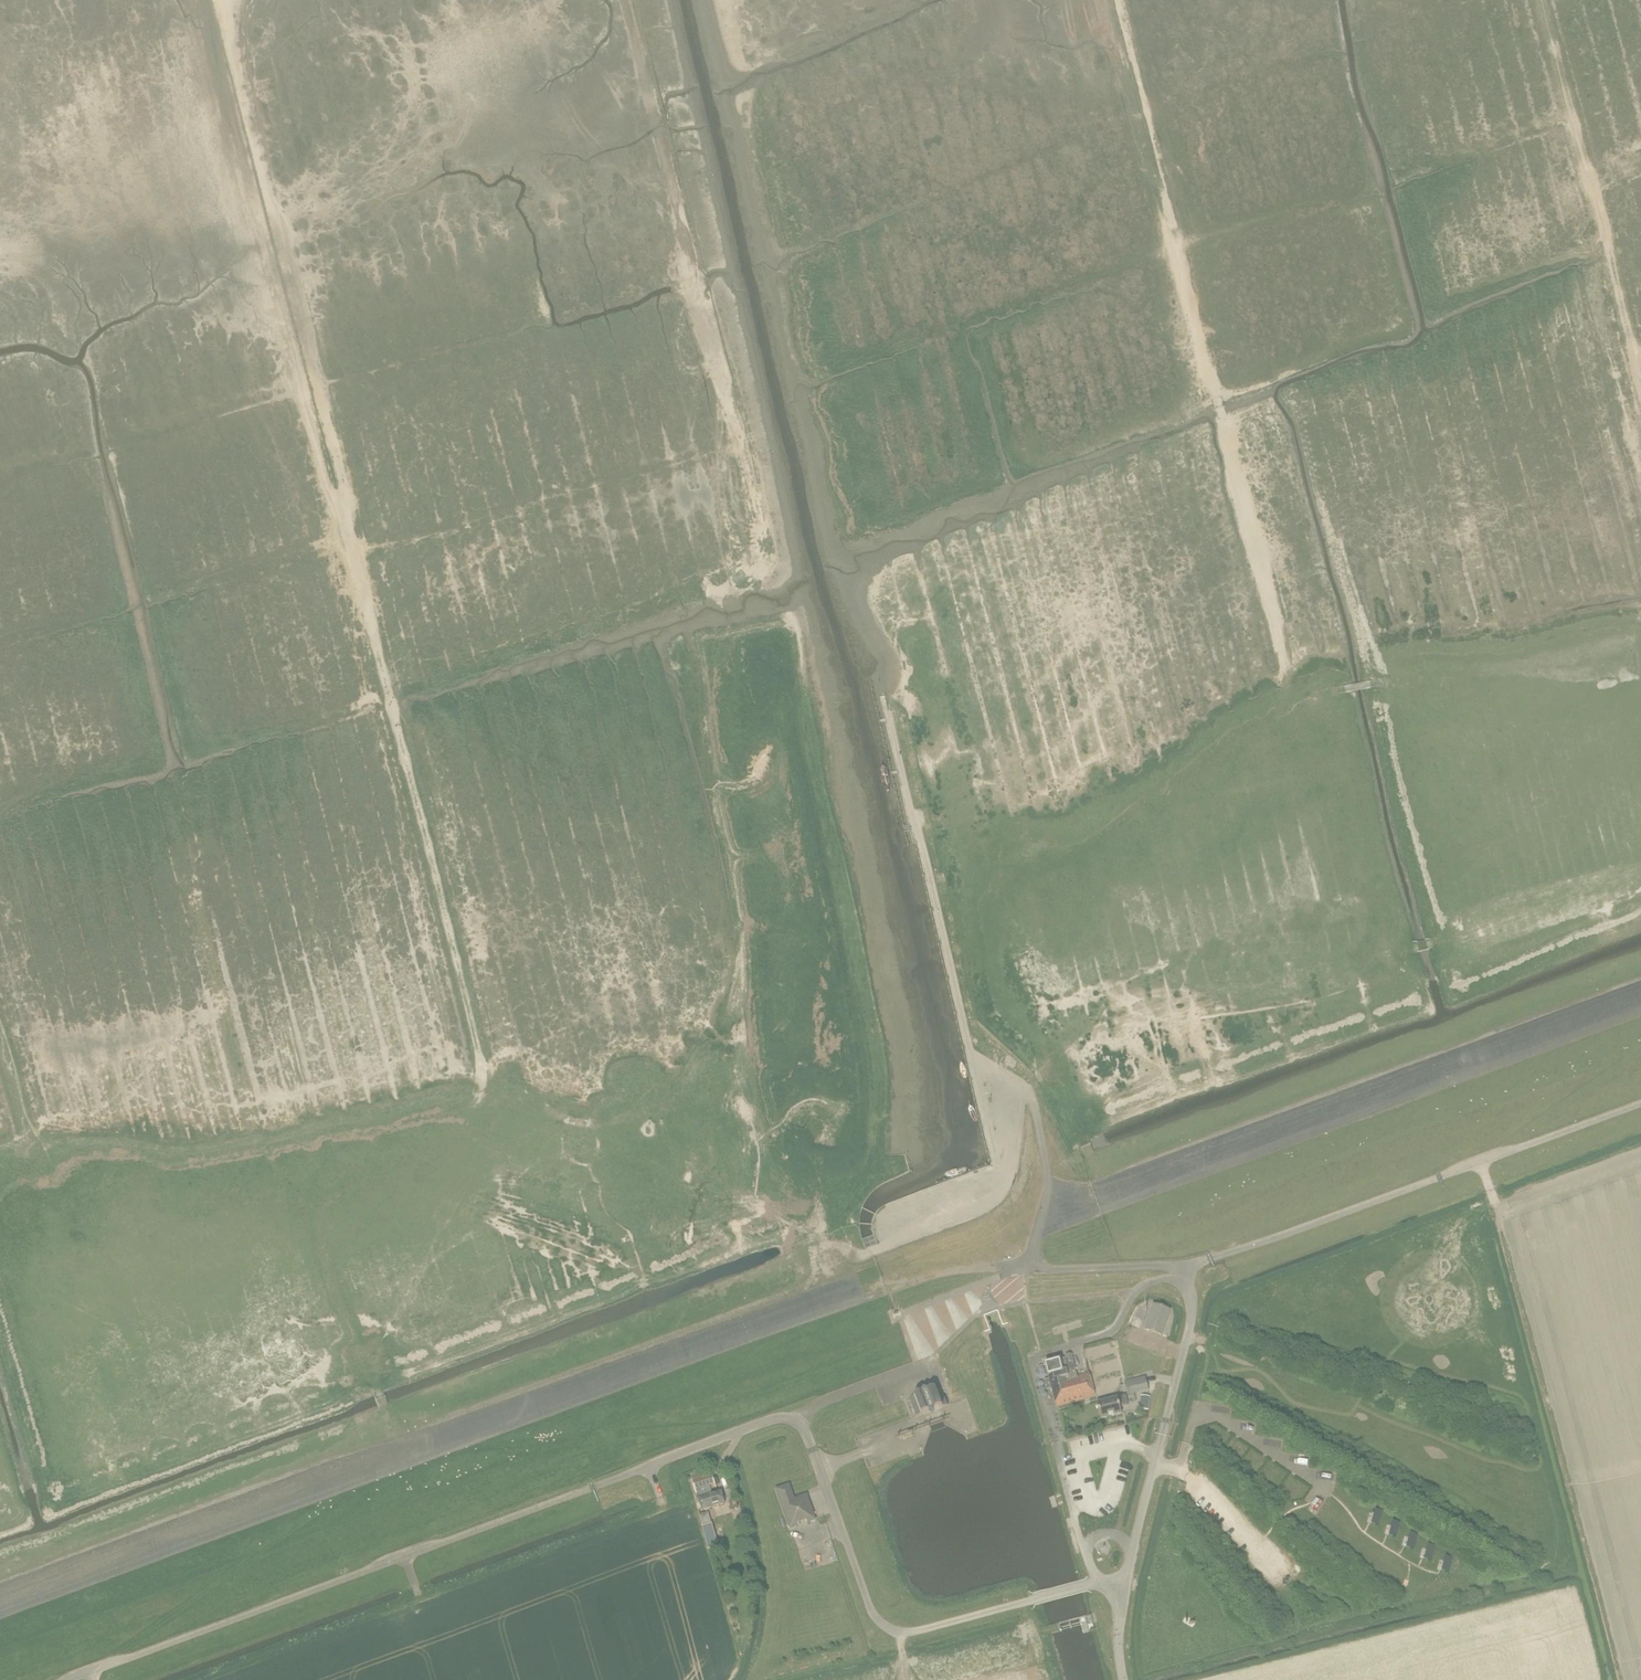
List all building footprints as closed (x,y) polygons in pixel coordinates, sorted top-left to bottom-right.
[(1145,1330),(1162,1335),(1170,1310),(1154,1304),(1145,1330)] [(1114,1374),(1123,1372),(1116,1341),(1087,1348),(1096,1385),(1116,1380),(1114,1374)] [(1045,1364),(1049,1379),(1045,1380),(1047,1390),(1052,1389),(1057,1406),(1096,1396),(1090,1372),(1077,1376),(1071,1354),(1066,1355),(1066,1358),(1045,1364)] [(1125,1382),(1128,1395),(1149,1390),(1145,1377),(1125,1382)] [(948,1405),(941,1385),(928,1390),(924,1388),(922,1392),(909,1397),(917,1416),(948,1405)] [(1127,1402),(1125,1395),(1096,1402),(1101,1418),(1122,1412),(1120,1404),(1127,1402)] [(1140,1409),(1149,1410),(1150,1397),(1141,1395),(1140,1409)] [(712,1475),(692,1481),(696,1494),(699,1493),(699,1496),(711,1493),(710,1490),(716,1488),(712,1475)] [(807,1494),(794,1499),(789,1484),(776,1489),(791,1528),(799,1525),(798,1522),(806,1519),(807,1522),(815,1519),(807,1494)] [(699,1496),(703,1510),(726,1504),(722,1490),(711,1493),(699,1496)] [(1376,1508),(1371,1523),(1379,1525),(1383,1511),(1376,1508)] [(1393,1520),(1389,1535),(1396,1537),(1400,1522),(1393,1520)] [(718,1546),(711,1521),(702,1524),(708,1548),(718,1546)] [(1418,1534),(1410,1532),(1406,1546),(1414,1548),(1418,1534)] [(1435,1546),(1428,1544),(1424,1558),(1431,1560),(1435,1546)] [(1453,1557),(1445,1555),(1442,1570),(1449,1572),(1453,1557)]
